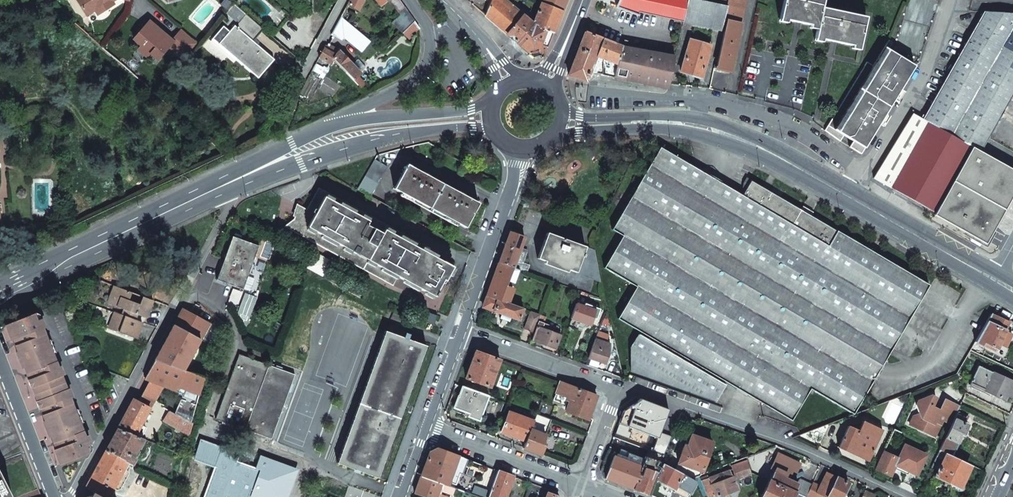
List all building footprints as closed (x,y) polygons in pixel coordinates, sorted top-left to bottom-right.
[(86,15),(95,10),(103,5),(104,8),(113,2),(112,1),(111,0),(76,0),(86,15)] [(347,4),(359,11),(364,1),(364,0),(349,0),(347,4)] [(402,33),(414,22),(398,0),(390,0),(400,15),(392,23),(402,33)] [(485,16),(506,34),(521,17),(511,9),(513,6),(505,0),(491,0),(485,16)] [(616,7),(639,16),(640,13),(683,22),(688,0),(619,0),(616,7)] [(683,22),(721,30),(724,20),(726,7),(727,6),(698,0),(688,0),(683,22)] [(727,6),(726,7),(744,11),(747,0),(728,0),(727,6)] [(780,18),(818,27),(815,38),(860,47),(866,18),(821,8),(823,0),(784,0),(780,18)] [(103,5),(95,10),(98,15),(114,4),(113,2),(104,8),(103,5)] [(263,29),(232,3),(225,12),(238,23),(235,26),(234,25),(228,31),(217,44),(257,78),(274,59),(253,42),(263,29)] [(506,34),(529,54),(536,52),(539,45),(545,31),(552,34),(561,11),(541,3),(537,16),(542,18),(539,27),(533,24),(523,15),(521,17),(506,34)] [(744,11),(726,7),(724,20),(727,20),(717,67),(718,67),(727,69),(726,72),(731,73),(744,11)] [(971,147),(980,152),(992,131),(1005,108),(1005,107),(1012,94),(1012,70),(1009,68),(1012,60),(1012,50),(1003,44),(1012,26),(1012,13),(983,11),(940,88),(922,119),(971,146),(971,147)] [(361,50),(369,41),(340,16),(331,34),(340,42),(344,36),(361,50)] [(167,47),(183,61),(198,43),(181,29),(171,40),(165,35),(164,36),(155,29),(156,27),(148,20),(147,21),(145,20),(141,25),(142,27),(132,38),(135,41),(140,45),(137,49),(146,57),(149,53),(154,57),(157,60),(167,47)] [(408,39),(417,32),(419,30),(414,22),(402,33),(408,39)] [(217,44),(228,31),(223,26),(212,39),(217,44)] [(1003,44),(1012,50),(1012,26),(1003,44)] [(552,34),(545,31),(539,45),(546,47),(552,34)] [(584,33),(568,74),(585,82),(589,74),(613,78),(620,47),(622,47),(622,46),(613,43),(613,44),(584,33)] [(680,73),(701,79),(710,46),(690,40),(680,73)] [(135,41),(132,44),(137,49),(140,45),(135,41)] [(345,73),(360,88),(364,84),(357,76),(360,73),(359,73),(352,65),(338,49),(337,50),(329,44),(325,49),(335,55),(333,60),(345,73)] [(624,48),(622,47),(620,47),(613,78),(667,87),(674,57),(624,47),(624,48)] [(890,51),(884,47),(873,65),(834,129),(827,125),(824,130),(839,141),(843,135),(852,141),(849,147),(860,154),(914,66),(890,51)] [(323,48),(318,57),(330,63),(330,64),(333,60),(335,55),(325,49),(323,48)] [(149,53),(146,57),(151,61),(154,57),(149,53)] [(357,59),(352,65),(359,73),(365,67),(357,59)] [(330,64),(330,63),(324,73),(336,80),(339,82),(345,73),(333,60),(330,64)] [(866,62),(827,125),(834,129),(873,65),(866,62)] [(971,147),(913,115),(873,178),(934,213),(971,147)] [(971,147),(934,213),(933,215),(985,244),(1012,193),(1012,171),(980,152),(971,147)] [(929,285),(750,181),(742,196),(660,148),(611,230),(622,237),(614,251),(604,267),(636,287),(618,319),(641,333),(639,335),(630,347),(631,371),(716,401),(725,385),(715,379),(716,376),(792,420),(793,419),(811,389),(854,412),(929,285)] [(370,196),(387,167),(374,159),(357,189),(370,196)] [(465,228),(478,204),(407,165),(394,189),(465,228)] [(445,281),(452,267),(418,248),(421,243),(319,187),(307,210),(298,205),(294,219),(289,223),(286,227),(392,286),(397,277),(433,296),(443,280),(445,281)] [(508,237),(498,263),(513,268),(520,270),(526,273),(529,265),(522,263),(527,251),(520,248),(524,238),(510,232),(508,237)] [(594,250),(547,233),(537,259),(600,282),(594,250)] [(231,236),(215,280),(242,290),(257,245),(231,236)] [(513,268),(498,263),(489,288),(487,296),(508,303),(514,289),(507,287),(509,281),(515,284),(520,270),(513,268)] [(152,301),(116,287),(110,305),(122,309),(136,315),(145,318),(152,301)] [(508,303),(487,296),(482,307),(502,314),(511,318),(519,320),(523,308),(508,303)] [(585,308),(577,305),(572,319),(591,326),(595,315),(598,317),(601,310),(593,308),(596,302),(588,299),(585,308)] [(208,323),(181,308),(154,360),(184,372),(186,368),(184,367),(187,361),(190,356),(208,323)] [(134,320),(136,315),(122,309),(120,315),(134,320)] [(530,311),(524,329),(534,332),(540,315),(530,311)] [(609,311),(606,312),(601,324),(611,323),(609,311)] [(434,325),(437,316),(425,312),(422,320),(434,325)] [(84,446),(87,445),(39,320),(36,321),(33,313),(5,325),(11,341),(13,340),(18,351),(15,352),(22,368),(24,368),(45,422),(43,422),(49,438),(51,437),(56,449),(54,450),(59,464),(87,454),(84,446)] [(141,323),(134,320),(120,315),(117,314),(117,316),(114,318),(112,317),(107,329),(135,339),(141,323)] [(500,319),(509,322),(511,318),(502,314),(500,319)] [(1010,322),(991,314),(975,342),(983,345),(984,342),(997,348),(999,344),(1006,347),(1012,333),(1005,330),(1010,322)] [(561,330),(539,322),(532,340),(555,349),(560,335),(559,334),(561,330)] [(378,478),(426,346),(385,331),(337,463),(378,478)] [(611,345),(596,340),(589,358),(606,364),(610,352),(609,352),(611,345)] [(488,355),(475,351),(466,378),(490,387),(500,360),(488,355)] [(260,470),(242,464),(253,433),(271,439),(294,375),(239,354),(215,419),(248,431),(240,453),(222,447),(204,496),(250,496),(260,470)] [(198,395),(203,379),(184,372),(154,360),(143,379),(147,381),(161,386),(174,391),(176,387),(188,391),(184,402),(179,400),(172,415),(190,425),(198,395)] [(978,366),(969,384),(1004,400),(1006,395),(1012,398),(1012,395),(1012,382),(978,366)] [(147,381),(141,393),(153,400),(161,386),(147,381)] [(560,382),(553,400),(565,404),(567,398),(572,387),(565,384),(560,382)] [(488,396),(462,387),(459,397),(458,396),(454,408),(469,413),(468,416),(479,420),(488,396)] [(589,416),(597,396),(572,387),(567,398),(570,399),(565,411),(588,419),(589,416)] [(38,488),(0,393),(0,496),(16,496),(38,488)] [(137,401),(148,408),(153,400),(141,393),(137,401)] [(939,410),(931,407),(936,398),(930,395),(918,401),(915,405),(919,415),(913,416),(909,425),(934,437),(941,421),(943,417),(952,422),(957,412),(959,407),(944,400),(939,410)] [(116,429),(134,436),(148,408),(137,401),(132,399),(116,429)] [(648,449),(653,451),(665,416),(667,409),(640,399),(624,411),(614,437),(648,449)] [(188,436),(192,426),(190,425),(172,415),(168,412),(163,420),(188,436)] [(534,421),(508,412),(500,432),(526,442),(534,421)] [(970,417),(957,412),(952,422),(951,425),(939,450),(952,456),(956,449),(952,448),(959,434),(962,435),(967,425),(960,422),(961,419),(968,422),(970,417)] [(551,420),(536,414),(534,421),(526,442),(524,448),(540,455),(544,444),(542,444),(551,420)] [(883,430),(862,421),(858,430),(848,426),(838,448),(868,461),(883,430)] [(134,455),(142,439),(134,436),(116,429),(105,450),(125,462),(125,461),(118,457),(121,452),(135,459),(137,456),(134,455)] [(959,434),(952,448),(956,449),(962,435),(959,434)] [(712,442),(692,435),(687,446),(684,445),(678,463),(702,471),(712,442)] [(895,465),(917,475),(926,455),(904,445),(898,459),(895,465)] [(430,452),(421,476),(442,483),(455,488),(465,460),(464,459),(437,449),(430,452)] [(629,453),(621,451),(619,456),(627,459),(626,462),(614,457),(609,470),(602,468),(601,470),(600,471),(603,478),(642,492),(649,495),(653,480),(658,464),(659,465),(660,462),(663,455),(653,451),(648,449),(644,460),(629,454),(629,453)] [(105,450),(84,488),(93,493),(101,496),(106,496),(125,462),(105,450)] [(952,456),(939,450),(931,467),(938,471),(935,477),(960,489),(966,476),(959,473),(964,462),(952,456)] [(131,466),(132,466),(135,459),(121,452),(118,457),(125,461),(125,462),(131,466)] [(890,476),(895,465),(898,459),(883,452),(876,469),(890,476)] [(734,472),(748,467),(746,460),(730,466),(733,472),(734,472)] [(660,462),(659,465),(658,464),(653,480),(674,490),(674,488),(689,496),(696,482),(695,481),(660,462)] [(760,466),(757,475),(769,481),(804,496),(806,496),(812,485),(799,479),(797,484),(789,479),(790,476),(776,469),(775,473),(760,466)] [(737,479),(751,473),(748,467),(734,472),(737,479)] [(701,480),(706,493),(713,490),(715,495),(715,496),(736,489),(729,470),(701,480)] [(489,496),(505,496),(513,476),(511,475),(498,471),(489,496)] [(826,472),(819,486),(813,483),(812,485),(806,496),(847,496),(843,495),(848,483),(835,477),(826,472)] [(414,494),(423,496),(439,496),(441,492),(441,491),(453,495),(455,488),(442,483),(421,476),(419,480),(414,494)] [(769,481),(761,496),(804,496),(769,481)] [(38,488),(19,496),(41,496),(38,488)]
